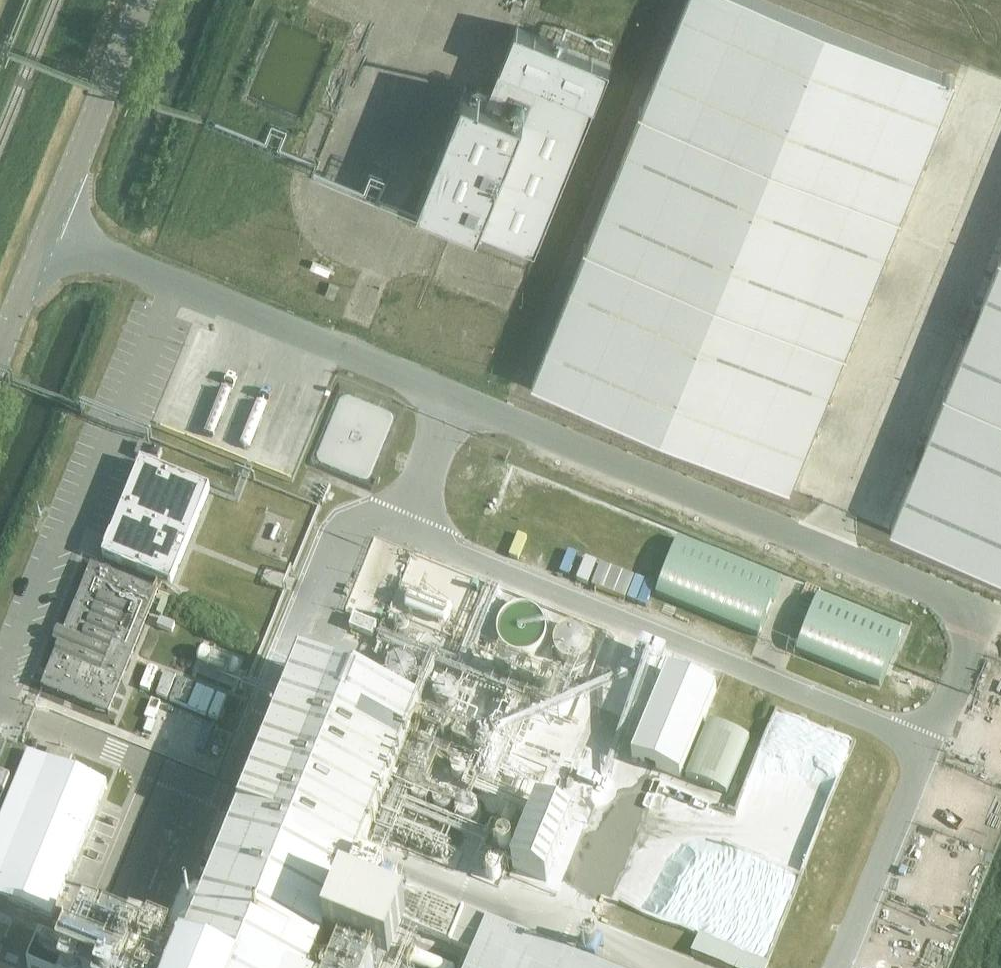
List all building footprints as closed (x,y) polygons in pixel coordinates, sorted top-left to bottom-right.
[(765,0),(686,0),(642,109),(902,214),(957,77),(765,0)] [(536,250),(611,65),(517,26),(487,100),(465,92),(419,204),(536,250)] [(902,214),(642,109),(587,244),(847,349),(902,214)] [(792,484),(847,349),(587,244),(533,380),(792,484)] [(947,391),(1000,413),(1000,257),(947,391)] [(251,350),(225,399),(240,407),(266,357),(251,350)] [(892,527),(1000,571),(1000,413),(947,391),(892,527)] [(291,394),(273,444),(287,449),(304,398),(291,394)] [(380,462),(400,410),(362,396),(354,418),(356,418),(351,431),(353,432),(340,465),(373,477),(379,462),(380,462)] [(136,457),(138,457),(158,466),(163,453),(141,444),(136,457)] [(211,492),(142,464),(103,559),(143,575),(158,581),(172,587),(211,492)] [(534,508),(558,517),(571,483),(548,474),(534,508)] [(680,539),(656,597),(758,639),(782,581),(680,539)] [(637,596),(644,571),(565,547),(558,572),(637,596)] [(139,584),(92,565),(42,688),(95,710),(91,718),(102,722),(105,714),(109,716),(159,593),(154,590),(158,581),(143,575),(139,584)] [(410,582),(402,601),(420,609),(429,590),(410,582)] [(819,596),(797,653),(880,687),(903,630),(819,596)] [(516,611),(521,648),(555,644),(551,607),(516,611)] [(350,629),(372,638),(377,626),(354,617),(350,629)] [(161,619),(157,627),(172,634),(176,625),(161,619)] [(232,653),(223,676),(246,684),(255,661),(232,653)] [(717,691),(669,671),(633,758),(681,778),(717,691)] [(171,698),(227,719),(236,694),(180,673),(171,698)] [(29,967),(320,967),(346,900),(452,943),(476,953),(470,967),(598,967),(488,923),(464,914),(464,912),(358,869),(401,765),(284,717),(206,909),(187,901),(173,934),(152,925),(155,919),(131,910),(124,929),(88,915),(74,948),(70,946),(69,950),(41,939),(29,967)] [(727,795),(750,739),(709,722),(686,777),(727,795)] [(0,724),(0,735),(11,739),(15,730),(0,724)] [(75,753),(56,745),(50,761),(29,752),(0,824),(0,899),(52,920),(108,784),(69,768),(75,753)] [(461,770),(460,770),(459,771),(457,771),(455,773),(454,774),(454,775),(453,777),(453,779),(453,780),(454,781),(454,782),(455,783),(457,784),(459,785),(460,785),(462,785),(464,784),(466,783),(467,782),(467,781),(468,780),(468,779),(468,778),(468,777),(468,775),(467,774),(465,772),(464,771),(462,771),(461,770)] [(11,777),(0,773),(0,791),(5,793),(11,777)] [(425,785),(422,785),(421,785),(420,785),(417,786),(415,788),(414,789),(413,790),(413,791),(412,792),(412,793),(412,795),(412,796),(412,798),(413,799),(413,800),(414,802),(415,802),(416,803),(417,804),(420,805),(422,805),(425,805),(426,805),(427,804),(428,803),(430,802),(431,801),(431,800),(432,798),(432,797),(433,795),(433,794),(432,792),(432,791),(431,790),(430,788),(429,787),(427,786),(425,785)] [(447,794),(445,793),(442,794),(440,794),(439,795),(438,796),(437,796),(436,798),(435,799),(434,800),(434,802),(434,803),(434,805),(434,806),(434,808),(435,809),(436,810),(437,811),(438,812),(440,814),(443,814),(445,815),(445,814),(446,814),(448,814),(451,813),(451,812),(453,811),(453,810),(454,808),(455,808),(455,806),(455,805),(455,803),(455,802),(455,800),(454,799),(453,798),(452,796),(451,796),(449,794),(447,794)] [(468,802),(466,802),(464,802),(463,802),(461,803),(460,804),(458,805),(458,806),(457,806),(456,808),(455,810),(455,811),(455,812),(455,814),(455,815),(456,816),(456,817),(457,819),(458,820),(459,821),(461,823),(464,823),(465,824),(467,824),(470,823),(472,822),(474,820),(475,820),(476,818),(476,816),(477,815),(477,814),(477,813),(477,812),(477,810),(476,809),(476,807),(475,806),(474,805),(472,804),(472,803),(470,802),(469,802),(468,802)] [(537,804),(512,868),(547,883),(573,819),(537,804)] [(508,840),(506,840),(504,840),(503,841),(501,842),(500,843),(499,845),(499,846),(499,847),(499,848),(499,849),(500,850),(500,851),(501,852),(502,853),(503,853),(504,854),(506,854),(508,854),(509,854),(511,853),(512,852),(513,850),(514,848),(514,846),(513,845),(513,844),(512,843),(511,841),(509,840),(508,840)] [(496,866),(495,866),(493,866),(492,866),(491,867),(490,868),(489,870),(488,871),(488,872),(488,873),(488,875),(489,876),(489,877),(490,878),(491,878),(492,879),(494,880),(496,880),(497,880),(499,879),(500,878),(501,877),(502,876),(502,874),(502,873),(502,872),(502,870),(501,869),(500,867),(498,866),(496,866)] [(775,909),(789,913),(793,895),(779,892),(775,909)] [(381,967),(394,967),(410,929),(346,903),(329,946),(346,953),(340,967),(379,967),(381,967)] [(725,967),(768,967),(770,962),(700,934),(692,955),(725,967)]
